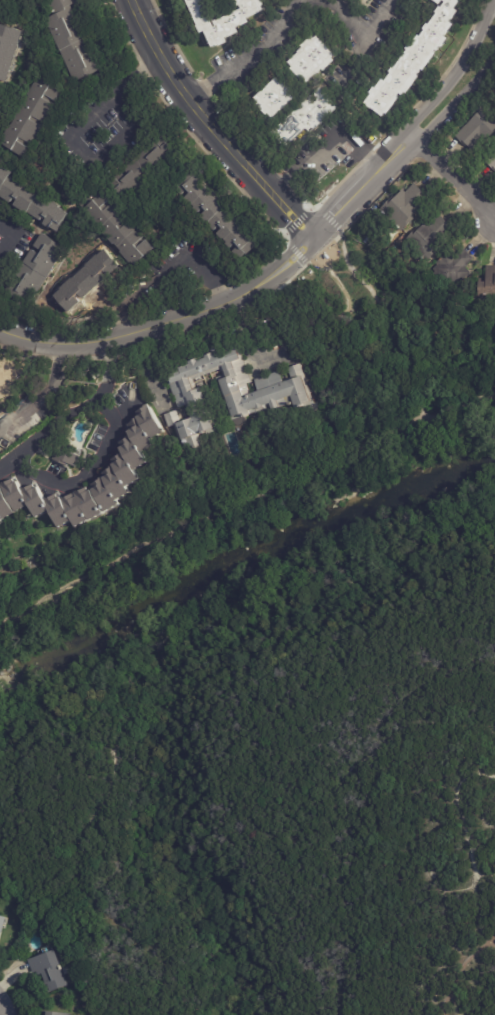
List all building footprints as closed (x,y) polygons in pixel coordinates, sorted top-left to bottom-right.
[(53,16),(46,0),(75,0),(76,2),(70,4),(84,40),(86,39),(99,72),(73,82),(60,50),(58,52),(45,19),(53,16)] [(197,25),(186,0),(204,0),(212,18),(210,19),(214,27),(215,26),(213,21),(216,20),(216,21),(230,15),(229,12),(235,9),(235,11),(241,9),(240,5),(235,7),(232,0),(262,0),(264,4),(261,6),(263,10),(247,17),(249,22),(236,28),(238,32),(230,36),(229,35),(225,37),(227,41),(212,48),(204,31),(200,34),(196,26),(197,25)] [(439,5),(433,0),(460,0),(453,9),(457,12),(449,23),(452,25),(444,37),(447,39),(442,46),(441,45),(434,54),(435,55),(423,72),(421,70),(416,76),(418,78),(403,98),(399,95),(397,97),(398,99),(383,119),(369,109),(366,107),(366,106),(363,104),(370,95),(368,94),(372,88),(374,89),(381,80),(384,82),(390,74),(388,73),(392,67),(394,68),(407,51),(405,50),(409,44),(411,45),(417,36),(419,37),(424,31),(422,29),(426,24),(428,25),(436,14),(435,13),(439,7),(440,8),(444,3),(442,1),(439,5)] [(2,83),(0,82),(0,26),(18,32),(2,83)] [(316,36),(333,56),(330,58),(333,61),(322,71),(320,69),(305,83),(301,78),(299,80),(290,69),(292,67),(287,62),(297,53),(296,52),(301,48),(299,45),(311,35),(313,38),(316,36)] [(272,67),(253,82),(248,75),(267,60),(272,67)] [(0,144),(11,127),(12,128),(18,119),(16,118),(40,79),(62,92),(54,105),(58,107),(25,159),(0,144)] [(290,102),(277,114),(278,115),(271,121),(267,116),(265,118),(251,101),(275,80),(280,86),(282,83),(291,94),(289,95),(293,100),(290,102)] [(284,149),(269,134),(318,88),(336,108),(309,133),(305,129),(284,149)] [(483,109),(494,122),(494,132),(471,154),(462,146),(454,136),(483,109)] [(123,201),(107,183),(145,148),(147,150),(160,137),(175,154),(123,201)] [(485,162),(494,152),(494,173),(485,162)] [(10,205),(0,199),(0,166),(11,173),(10,176),(41,195),(40,196),(48,201),(48,200),(59,207),(58,210),(68,216),(56,235),(34,222),(12,209),(15,203),(12,201),(10,205)] [(194,175),(223,207),(224,205),(258,243),(238,262),(221,243),(221,244),(213,236),(218,231),(215,228),(211,232),(197,217),(202,213),(200,211),(194,216),(180,201),(186,195),(183,192),(176,199),(169,191),(178,183),(181,186),(194,175)] [(416,187),(428,201),(411,216),(414,219),(397,234),(376,211),(390,199),(392,201),(402,191),(404,193),(414,184),(416,187)] [(102,192),(123,215),(125,212),(140,229),(137,232),(154,250),(134,268),(82,212),(102,192)] [(441,218),(454,233),(435,249),(437,252),(425,262),(405,239),(414,230),(415,231),(437,213),(441,218)] [(14,298),(5,292),(43,233),(66,248),(28,307),(14,298)] [(463,250),(472,259),(464,268),(470,273),(452,292),(433,274),(435,272),(432,270),(437,265),(435,264),(437,262),(436,261),(439,259),(454,242),(463,250)] [(64,314),(50,297),(84,268),(82,266),(102,250),(118,269),(64,314)] [(487,267),(494,267),(494,298),(478,297),(478,283),(486,283),(487,267)] [(240,349),(251,382),(245,384),(248,392),(256,389),(253,379),(278,371),(281,380),(289,377),(286,368),(300,363),(312,402),(289,409),(287,402),(230,420),(216,377),(224,374),(223,370),(222,370),(220,365),(187,375),(191,388),(203,384),(217,430),(200,435),(203,445),(185,451),(182,442),(179,443),(173,425),(169,427),(165,414),(177,410),(180,419),(190,416),(186,405),(177,408),(166,372),(177,368),(177,366),(188,362),(187,360),(195,357),(196,359),(204,357),(203,354),(212,351),(213,354),(239,345),(240,349)] [(4,522),(0,524),(0,486),(17,476),(25,489),(31,485),(32,487),(37,484),(48,501),(62,493),(65,499),(85,488),(85,489),(89,487),(90,488),(96,485),(95,484),(107,476),(105,472),(115,465),(114,463),(117,462),(114,458),(125,452),(122,447),(125,445),(123,442),(133,436),(129,431),(137,426),(134,422),(141,418),(139,416),(142,414),(140,411),(151,404),(167,431),(153,439),(156,444),(142,452),(148,462),(135,470),(140,479),(126,487),(130,492),(117,500),(119,504),(91,520),(91,519),(78,527),(73,520),(60,528),(50,511),(38,518),(30,504),(3,520),(4,522)] [(71,452),(79,456),(74,467),(68,464),(67,467),(53,460),(59,446),(71,452)] [(42,979),(40,975),(33,978),(26,960),(52,950),(59,970),(60,969),(67,986),(46,993),(43,984),(42,979)]
